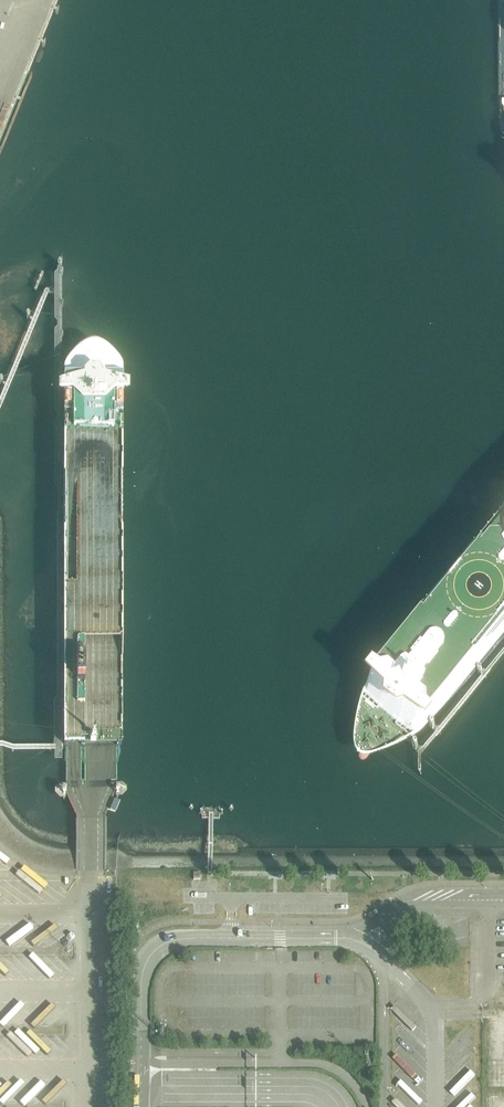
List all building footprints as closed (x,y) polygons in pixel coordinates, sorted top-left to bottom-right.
[(59,796),(66,796),(66,782),(59,782),(55,787),(55,792),(59,796)] [(127,786),(123,782),(116,782),(116,795),(123,795),(127,791),(127,786)]
